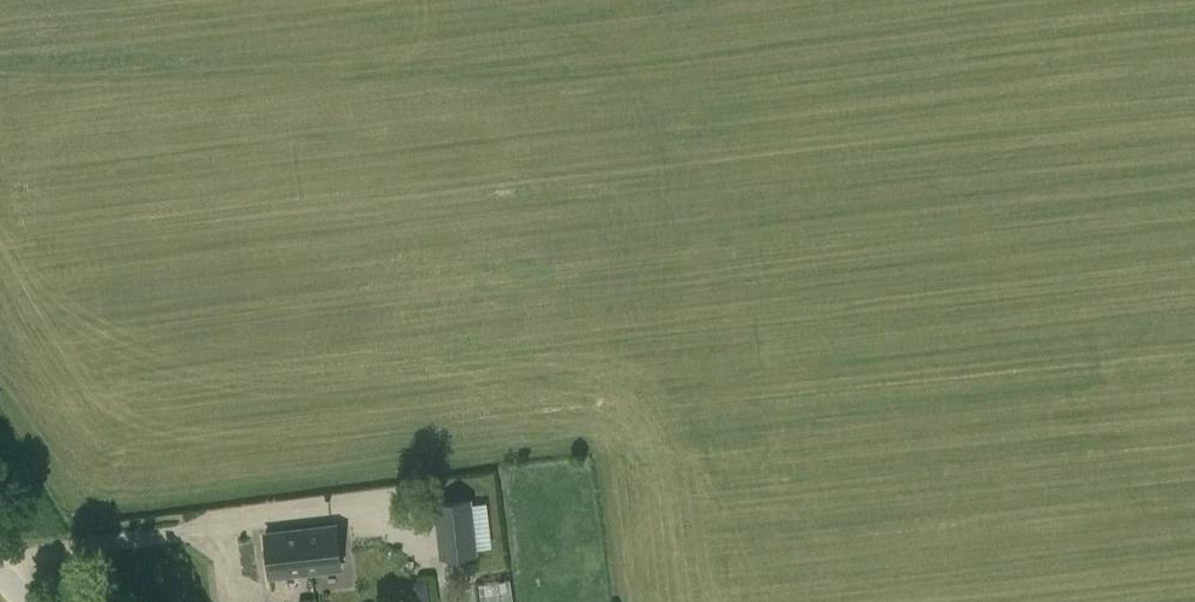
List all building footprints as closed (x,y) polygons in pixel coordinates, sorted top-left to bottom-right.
[(432,502),(439,558),(478,553),(471,497),(432,502)] [(265,533),(270,575),(340,567),(335,525),(265,533)] [(481,601),(513,601),(509,578),(479,583),(481,601)]
